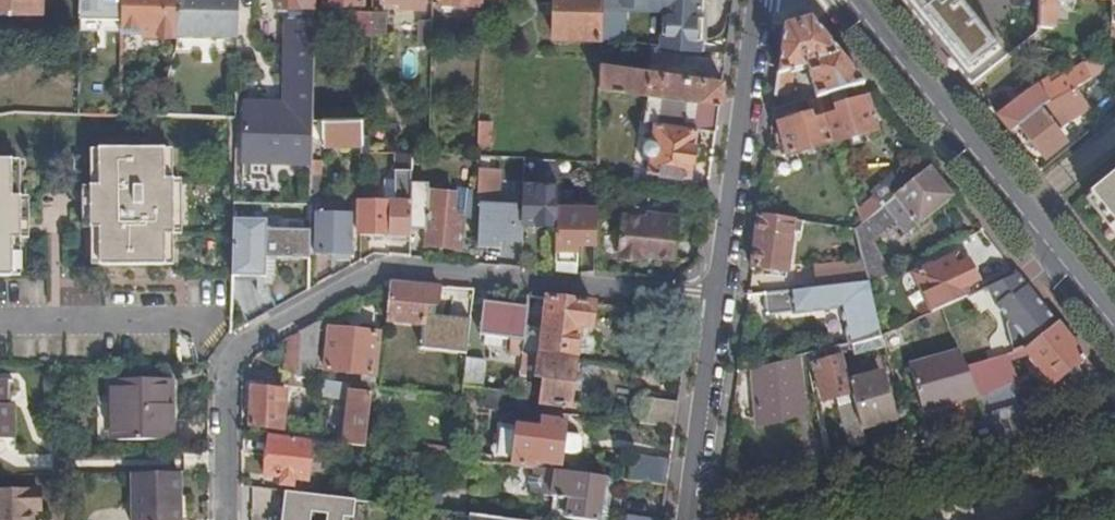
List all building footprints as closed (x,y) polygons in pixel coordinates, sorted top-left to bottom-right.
[(41,8),(41,0),(0,0),(0,7),(41,8)] [(123,0),(82,0),(81,26),(123,28),(123,0)] [(177,0),(123,0),(123,28),(123,30),(177,32),(177,0)] [(239,0),(177,0),(177,32),(239,32),(239,0)] [(315,0),(277,0),(277,4),(299,4),(299,11),(308,12),(307,17),(288,17),(287,46),(314,46),(315,0)] [(602,0),(554,0),(553,35),(602,37),(602,0)] [(602,37),(644,43),(644,42),(645,28),(645,27),(646,0),(602,0),(602,37)] [(645,27),(667,27),(669,0),(646,0),(645,27)] [(1014,53),(1024,45),(1039,33),(1039,29),(1039,0),(1015,0),(1014,53)] [(1039,29),(1053,29),(1055,0),(1039,0),(1039,29)] [(372,30),(373,12),(356,11),(355,35),(373,35),(372,30)] [(385,12),(373,12),(372,30),(384,30),(385,12)] [(336,23),(331,16),(323,17),(319,25),(324,32),(333,31),(336,23)] [(784,26),(774,97),(791,93),(794,70),(806,67),(808,73),(804,74),(805,80),(810,79),(815,98),(817,97),(846,89),(863,84),(810,18),(784,26)] [(433,32),(433,21),(421,21),(421,45),(432,46),(433,32)] [(670,29),(645,28),(644,42),(668,45),(670,29)] [(440,33),(433,32),(432,46),(432,57),(439,58),(440,33)] [(373,35),(355,35),(355,48),(372,50),(373,35)] [(644,43),(602,37),(601,44),(647,50),(648,44),(644,43)] [(312,120),(314,46),(287,46),(285,103),(245,102),(244,158),(309,161),(312,161),(312,120)] [(724,61),(726,54),(674,48),(674,54),(724,61)] [(719,104),(722,80),(601,62),(600,86),(648,93),(719,104)] [(1090,79),(1110,67),(1103,65),(1090,62),(1082,66),(1090,79)] [(997,117),(1010,133),(1019,126),(1035,113),(1068,92),(1090,79),(1082,66),(1041,91),(1037,86),(997,117)] [(846,89),(817,97),(822,112),(832,110),(834,115),(838,114),(837,110),(841,106),(850,103),(846,89)] [(1035,113),(1019,126),(1045,158),(1063,144),(1048,125),(1077,108),(1068,92),(1035,113)] [(715,130),(719,104),(648,93),(644,120),(654,122),(652,137),(647,139),(644,141),(643,146),(646,151),(650,154),(648,171),(691,177),(697,128),(715,130)] [(817,97),(815,98),(807,100),(813,121),(810,122),(807,118),(803,117),(778,124),(786,157),(831,143),(822,112),(817,97)] [(822,112),(831,143),(875,130),(866,99),(850,103),(841,106),(837,110),(838,114),(834,115),(832,110),(822,112)] [(323,143),(360,143),(359,119),(323,119),(323,143)] [(494,122),(478,121),(478,148),(494,148),(494,122)] [(165,179),(165,149),(99,151),(99,187),(92,187),(92,228),(100,228),(101,266),(166,265),(166,235),(175,235),(174,179),(165,179)] [(409,236),(409,232),(411,185),(411,181),(412,153),(397,153),(396,184),(388,184),(389,191),(396,191),(395,203),(372,202),(372,186),(361,186),(360,234),(409,236)] [(421,180),(421,154),(412,153),(411,181),(421,180)] [(13,161),(0,161),(0,276),(13,276),(14,239),(21,238),(21,197),(13,197),(13,161)] [(312,161),(309,161),(309,175),(321,175),(321,161),(312,161)] [(955,196),(931,168),(906,187),(862,223),(855,230),(862,260),(868,283),(869,283),(883,279),(873,240),(895,222),(906,235),(955,196)] [(478,170),(478,190),(477,206),(482,206),(481,247),(498,247),(498,242),(519,242),(520,218),(515,218),(515,207),(503,207),(504,171),(478,170)] [(1089,193),(1114,224),(1114,172),(1089,193)] [(862,223),(906,187),(895,174),(872,193),(875,197),(857,212),(862,223)] [(309,175),(309,193),(320,194),(321,175),(309,175)] [(559,204),(560,183),(525,182),(524,210),(535,211),(536,222),(558,223),(559,204)] [(475,219),(476,190),(457,188),(456,196),(430,193),(430,186),(411,185),(409,232),(425,233),(423,246),(459,250),(463,219),(475,219)] [(456,196),(457,188),(430,186),(430,193),(456,196)] [(596,247),(597,207),(559,204),(558,223),(557,267),(579,268),(580,246),(596,247)] [(316,254),(349,255),(350,215),(317,214),(316,254)] [(674,260),(678,221),(624,215),(619,254),(674,260)] [(794,222),(758,216),(751,266),(787,271),(794,222)] [(233,223),(232,259),(246,260),(247,224),(233,223)] [(941,309),(967,297),(963,287),(977,281),(969,262),(959,266),(954,257),(932,267),(931,266),(914,274),(932,313),(941,309)] [(868,283),(862,260),(815,266),(818,288),(868,283)] [(1057,323),(1017,274),(980,291),(1026,347),(1057,323)] [(440,287),(390,283),(386,321),(424,325),(427,306),(435,308),(439,301),(440,287)] [(818,288),(763,294),(764,317),(840,309),(849,348),(855,355),(875,351),(871,339),(882,336),(869,283),(868,283),(818,288)] [(593,304),(548,299),(544,329),(525,327),(522,353),(539,356),(541,357),(573,361),(574,354),(577,354),(580,326),(590,327),(593,304)] [(466,357),(472,302),(456,301),(450,355),(466,357)] [(525,327),(526,315),(516,314),(517,306),(484,302),(480,335),(485,335),(484,345),(510,348),(509,354),(522,356),(522,353),(525,327)] [(932,313),(922,317),(927,327),(945,319),(941,309),(932,313)] [(300,332),(296,370),(296,378),(314,380),(320,321),(300,332)] [(1085,358),(1057,323),(1026,347),(1025,348),(1053,383),(1085,358)] [(909,324),(882,336),(885,348),(886,350),(910,340),(906,333),(912,330),(909,324)] [(374,374),(378,333),(330,329),(326,370),(374,374)] [(300,332),(288,338),(285,368),(296,370),(300,332)] [(885,348),(882,336),(871,339),(875,351),(885,348)] [(855,355),(849,348),(848,346),(838,348),(842,359),(855,355)] [(842,359),(838,348),(832,350),(834,359),(813,365),(823,401),(851,393),(848,383),(842,359)] [(923,412),(979,396),(966,367),(960,352),(909,366),(923,412)] [(522,353),(522,356),(520,374),(544,378),(541,403),(570,407),(575,361),(573,361),(541,357),(539,356),(522,353)] [(966,367),(979,396),(1015,381),(1006,354),(966,367)] [(796,359),(754,369),(758,426),(806,413),(801,395),(796,359)] [(466,360),(464,373),(463,387),(482,389),(485,362),(466,360)] [(456,372),(453,397),(462,398),(463,387),(464,373),(456,372)] [(851,393),(854,404),(861,429),(894,420),(881,373),(848,383),(851,393)] [(7,379),(0,380),(0,439),(14,439),(13,405),(7,406),(7,379)] [(167,402),(167,379),(114,379),(114,404),(119,404),(120,439),(172,439),(172,402),(167,402)] [(349,399),(344,445),(366,447),(367,440),(366,440),(370,393),(350,390),(339,389),(340,383),(323,381),(321,403),(329,404),(330,397),(349,399)] [(281,430),(286,392),(252,388),(249,427),(281,430)] [(527,389),(519,388),(516,409),(525,410),(527,389)] [(675,428),(679,402),(642,397),(639,424),(675,428)] [(849,450),(866,444),(861,429),(854,404),(837,409),(849,450)] [(515,427),(510,466),(536,469),(560,472),(560,467),(561,466),(566,423),(541,419),(540,429),(515,427)] [(308,481),(312,444),(268,438),(264,475),(280,478),(280,485),(293,487),(295,479),(308,481)] [(667,485),(671,460),(634,456),(630,481),(667,485)] [(605,477),(560,472),(536,469),(535,474),(531,480),(531,484),(534,489),(533,493),(553,496),(551,516),(577,519),(599,519),(605,477)] [(188,471),(142,472),(143,519),(190,519),(188,471)] [(44,488),(0,489),(0,519),(42,519),(42,510),(45,510),(44,488)] [(355,501),(285,493),(281,519),(353,519),(355,501)] [(418,519),(503,519),(474,516),(438,512),(420,509),(418,519)]
